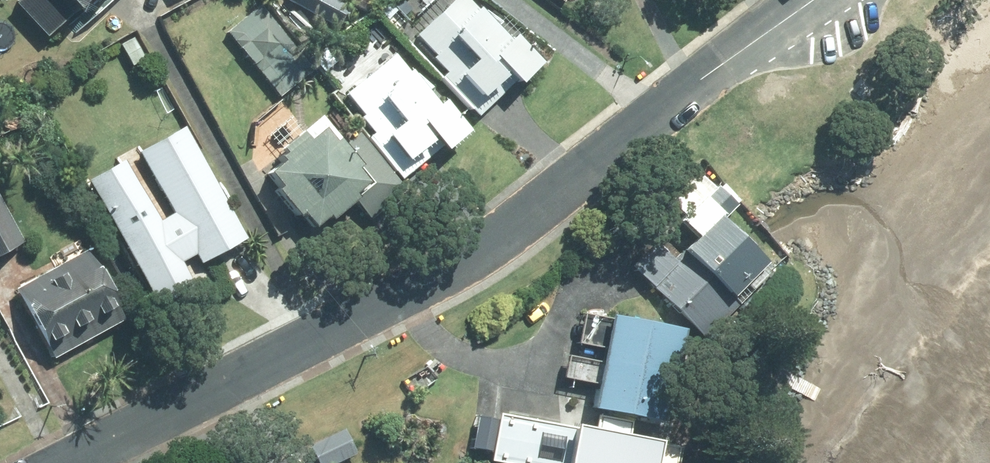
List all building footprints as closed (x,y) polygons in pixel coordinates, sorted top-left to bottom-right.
[(47,41),(75,16),(79,21),(94,5),(99,11),(110,0),(30,0),(18,11),(47,41)] [(445,81),(479,119),(515,87),(521,94),(545,72),(518,43),(510,50),(465,0),(461,0),(417,40),(436,60),(434,63),(448,78),(445,81)] [(259,9),(227,35),(280,100),(317,71),(309,60),(304,64),(259,9)] [(126,48),(92,67),(108,95),(142,75),(126,48)] [(365,120),(363,122),(376,138),(370,142),(403,183),(442,151),(447,158),(470,140),(446,110),(440,114),(395,60),(347,98),(365,120)] [(279,198),(300,224),(304,221),(316,236),(330,224),(333,227),(358,207),(371,223),(406,194),(360,137),(344,150),(322,123),(284,154),(288,159),(267,176),(283,194),(279,198)] [(253,243),(187,129),(142,155),(177,215),(163,223),(129,164),(90,186),(160,307),(197,286),(185,265),(200,256),(207,269),(253,243)] [(659,246),(634,270),(705,340),(751,293),(750,291),(770,270),(723,224),(743,204),(725,185),(716,194),(700,179),(666,213),(699,245),(689,256),(687,254),(676,264),(659,246)] [(23,247),(0,203),(0,259),(23,247)] [(87,256),(17,295),(54,363),(124,324),(87,256)] [(612,323),(594,414),(667,428),(684,337),(612,323)] [(682,453),(629,442),(632,428),(600,421),(596,436),(561,428),(560,433),(502,420),(491,462),(680,462),(682,453)] [(310,449),(317,462),(345,462),(358,457),(346,432),(310,449)]
